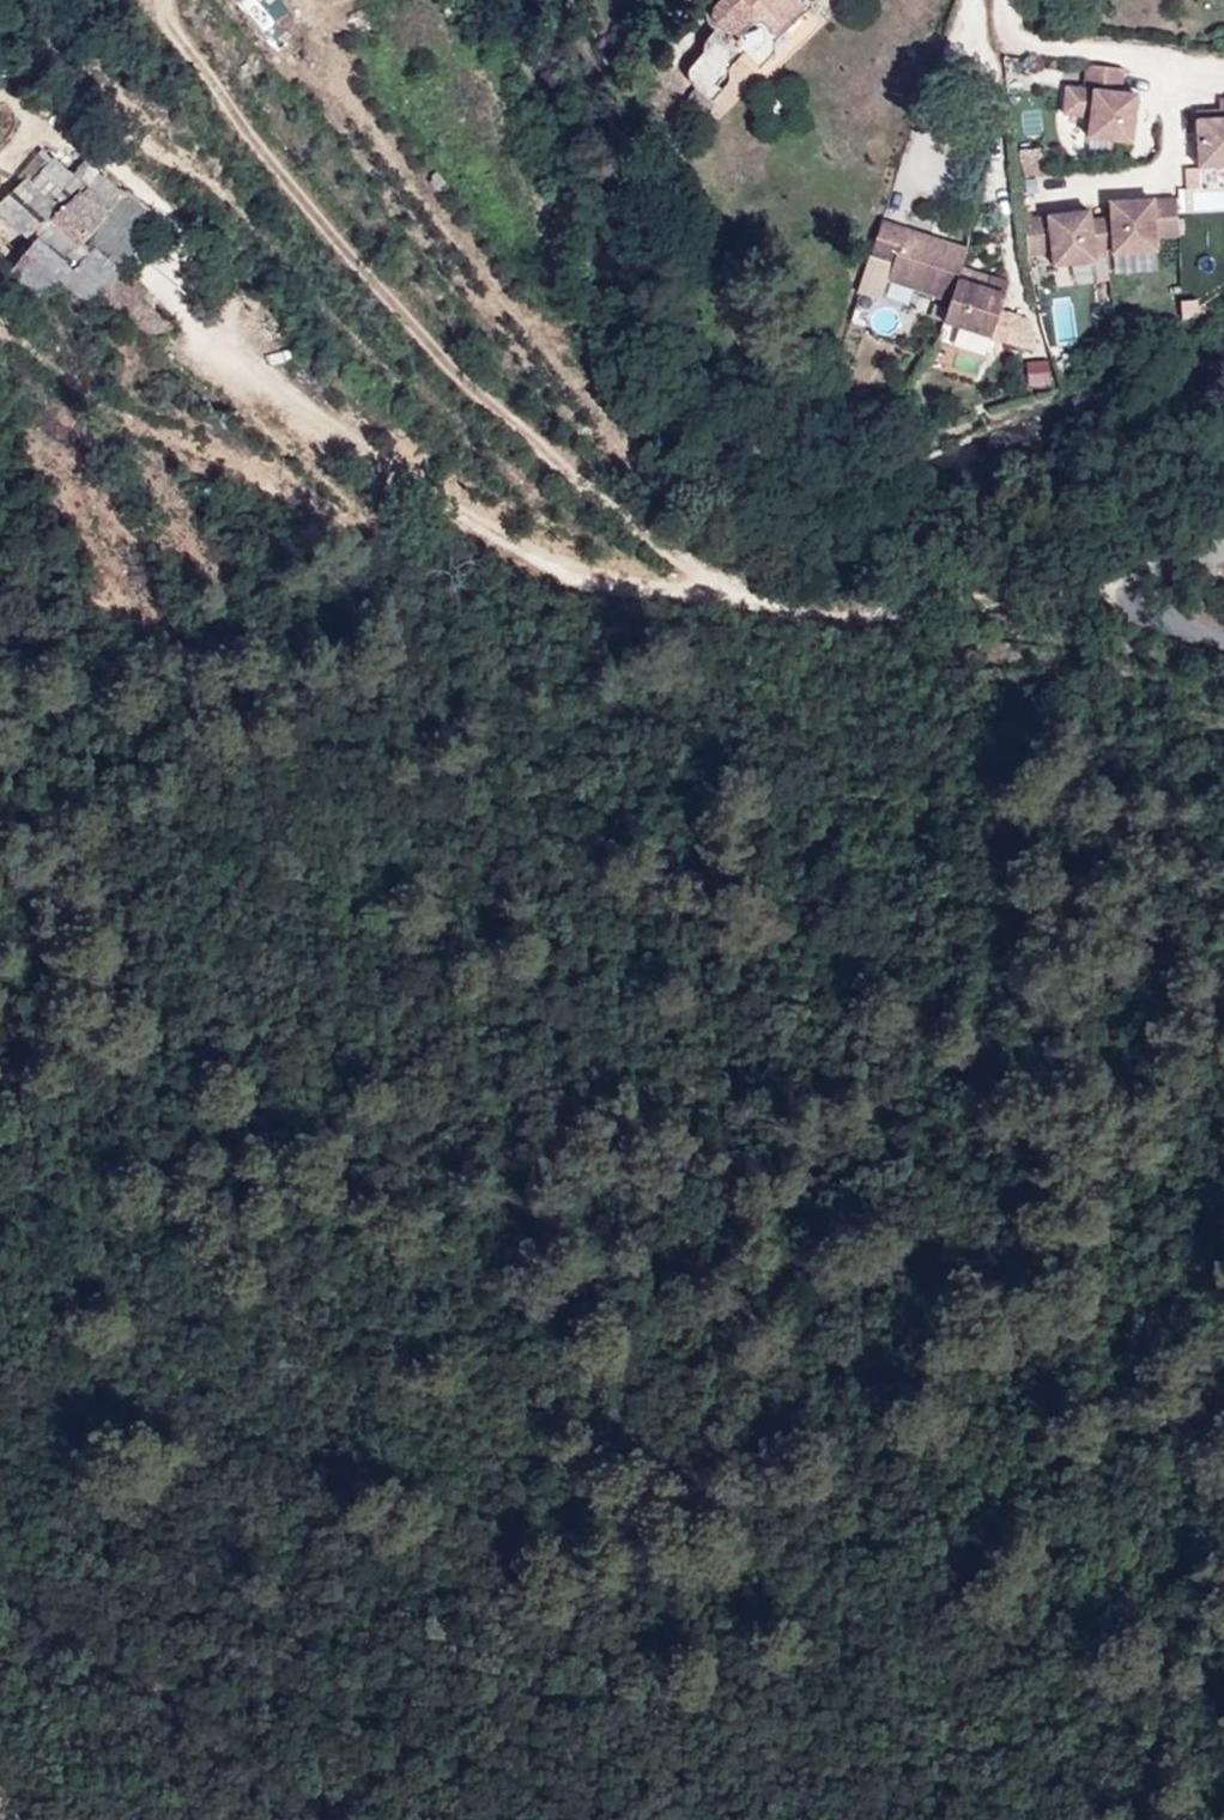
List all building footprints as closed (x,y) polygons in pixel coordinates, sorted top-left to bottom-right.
[(776,22),(794,0),(752,0),(776,22)] [(1086,83),(1068,82),(1066,113),(1093,115),(1091,143),(1139,146),(1143,91),(1128,90),(1130,64),(1087,61),(1086,83)] [(1220,96),(1220,110),(1199,111),(1202,172),(1223,171),(1223,96),(1220,96)] [(71,190),(40,216),(57,232),(70,221),(90,236),(103,222),(71,190)] [(1163,238),(1184,237),(1181,195),(1112,199),(1116,257),(1164,254),(1163,238)] [(1052,214),(1056,267),(1113,263),(1109,209),(1052,214)] [(1030,213),(1030,254),(1050,253),(1049,213),(1030,213)] [(952,300),(969,243),(885,217),(863,290),(885,297),(890,282),(952,300)] [(1161,267),(1160,257),(1119,259),(1120,270),(1161,267)] [(27,308),(47,288),(15,260),(0,275),(0,285),(27,308)] [(1000,339),(1013,277),(963,266),(950,328),(1000,339)] [(962,333),(958,346),(991,355),(995,342),(962,333)]
